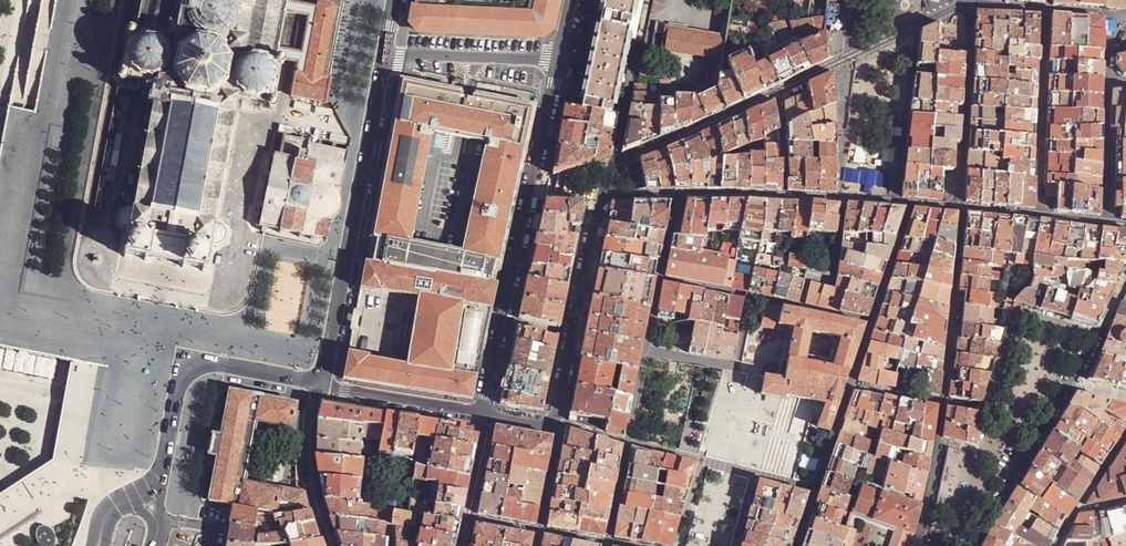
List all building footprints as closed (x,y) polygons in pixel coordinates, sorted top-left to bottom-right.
[(126,234),(128,235),(125,250),(123,249),(122,257),(119,270),(122,275),(202,291),(206,288),(209,273),(210,265),(209,265),(211,250),(214,250),(215,245),(219,246),(227,240),(228,231),(223,224),(215,222),(228,150),(235,114),(236,114),(238,100),(241,100),(241,99),(260,103),(260,104),(262,104),(262,105),(268,106),(270,108),(273,109),(276,107),(277,104),(275,101),(274,101),(275,96),(279,69),(280,69),(281,65),(284,63),(284,60),(285,61),(297,63),(295,72),(291,97),(293,97),(293,96),(324,102),(324,103),(326,104),(326,101),(331,79),(326,78),(322,77),(334,8),(332,4),(321,2),(317,4),(317,7),(289,2),(289,0),(141,0),(138,19),(137,18),(136,22),(137,23),(136,32),(135,32),(133,30),(130,29),(127,31),(127,34),(129,37),(128,41),(129,41),(124,69),(123,68),(122,73),(119,75),(119,78),(121,81),(124,82),(127,80),(127,79),(133,81),(133,80),(135,81),(135,80),(154,83),(154,84),(157,85),(154,99),(155,99),(154,104),(148,136),(134,208),(127,206),(119,212),(118,221),(123,228),(127,229),(126,232),(126,234)] [(533,13),(438,9),(440,0),(416,0),(414,8),(413,8),(410,23),(417,31),(543,37),(553,29),(555,17),(559,0),(536,0),(533,13)] [(445,4),(445,0),(440,0),(438,9),(533,13),(536,0),(530,0),(529,7),(445,4)] [(581,109),(590,110),(611,114),(627,39),(634,40),(643,0),(605,0),(602,11),(591,64),(581,109)] [(1079,6),(1091,7),(1104,9),(1105,0),(1079,0),(1079,6)] [(1104,9),(1114,9),(1119,10),(1118,0),(1105,0),(1104,9)] [(1119,10),(1120,10),(1125,8),(1125,0),(1118,0),(1119,10)] [(993,13),(977,12),(975,53),(991,54),(993,13)] [(993,13),(991,54),(995,54),(1008,55),(1008,43),(1023,44),(1024,15),(1010,14),(993,13)] [(790,17),(770,14),(768,24),(772,23),(789,21),(790,17)] [(1032,15),(1024,15),(1023,44),(1023,48),(1038,48),(1038,47),(1039,15),(1032,15)] [(1069,16),(1052,15),(1051,31),(1050,47),(1068,49),(1069,16)] [(1070,16),(1069,16),(1068,49),(1076,49),(1084,50),(1086,18),(1076,17),(1070,17),(1070,16)] [(793,33),(799,45),(811,68),(820,64),(826,61),(824,34),(824,29),(825,17),(808,19),(798,20),(789,21),(790,25),(793,33)] [(1103,19),(1086,18),(1084,50),(1102,52),(1103,32),(1103,19)] [(748,21),(732,19),(730,26),(741,27),(747,28),(748,24),(748,21)] [(789,21),(772,23),(774,29),(790,25),(789,21)] [(772,23),(768,24),(767,27),(767,31),(766,32),(774,31),(774,29),(772,23)] [(938,23),(921,31),(919,51),(918,64),(936,65),(937,52),(937,38),(938,25),(938,23)] [(668,26),(666,40),(663,40),(665,27),(664,27),(664,26),(656,24),(652,49),(653,50),(653,49),(655,49),(655,50),(657,50),(658,50),(664,50),(693,55),(692,55),(694,55),(706,57),(708,58),(705,78),(703,95),(717,89),(718,89),(719,78),(720,75),(721,59),(725,42),(686,35),(687,31),(687,30),(668,26)] [(730,26),(727,26),(725,37),(725,40),(744,37),(741,27),(730,26)] [(721,37),(687,31),(686,35),(725,42),(725,40),(725,37),(721,37)] [(824,34),(826,61),(833,57),(832,44),(831,31),(824,34)] [(799,45),(793,33),(778,40),(782,53),(799,45)] [(763,49),(764,53),(765,54),(766,58),(768,60),(779,84),(788,79),(795,76),(782,53),(778,40),(777,39),(774,41),(774,42),(762,47),(763,49)] [(1008,55),(1008,58),(1037,60),(1037,61),(1040,61),(1040,53),(1041,47),(1038,47),(1038,48),(1023,48),(1023,44),(1008,43),(1008,55)] [(799,45),(782,53),(795,76),(806,71),(811,68),(799,45)] [(762,47),(762,46),(747,50),(747,51),(750,60),(755,59),(758,65),(768,60),(766,58),(764,58),(763,57),(763,55),(765,54),(764,53),(761,54),(760,50),(763,49),(762,47)] [(1068,49),(1050,47),(1050,57),(1050,61),(1053,61),(1076,62),(1076,49),(1068,49)] [(1102,57),(1102,52),(1084,50),(1076,49),(1076,62),(1102,64),(1102,57)] [(747,51),(727,60),(731,73),(732,75),(732,76),(744,101),(756,95),(764,92),(752,68),(750,60),(747,51)] [(964,53),(937,52),(936,65),(964,67),(964,64),(964,57),(964,53)] [(975,63),(974,67),(1007,69),(1007,68),(1007,60),(995,59),(995,54),(991,54),(975,53),(975,63)] [(1116,57),(1116,64),(1124,74),(1125,75),(1125,55),(1116,57)] [(1007,60),(1007,68),(1015,69),(1015,72),(1037,74),(1037,65),(1037,61),(1037,60),(1008,58),(1007,60)] [(750,60),(752,68),(764,92),(773,87),(779,84),(768,60),(758,65),(755,59),(750,60)] [(1076,62),(1053,61),(1052,71),(1052,76),(1071,77),(1075,77),(1076,62)] [(1102,64),(1076,62),(1075,77),(1102,79),(1102,70),(1102,64)] [(916,72),(916,75),(936,77),(936,65),(918,64),(916,72)] [(964,67),(936,65),(936,77),(936,78),(963,79),(964,70),(964,67)] [(974,77),(974,82),(1006,83),(1007,77),(1007,71),(1007,69),(974,67),(974,77)] [(1015,72),(1013,71),(1013,77),(1007,77),(1006,83),(1006,84),(1036,87),(1037,78),(1037,74),(1015,72)] [(833,72),(820,78),(824,107),(835,103),(835,94),(833,72)] [(731,73),(720,75),(719,78),(718,89),(717,89),(726,109),(736,104),(744,101),(732,76),(732,75),(731,73)] [(915,83),(914,88),(935,90),(936,78),(936,77),(916,75),(915,83)] [(1049,86),(1048,93),(1071,94),(1071,77),(1052,76),(1049,75),(1049,86)] [(1075,77),(1071,77),(1071,94),(1101,96),(1102,84),(1102,79),(1075,77)] [(820,78),(807,83),(808,92),(809,92),(812,112),(824,107),(820,78)] [(963,79),(936,78),(935,90),(963,92),(963,84),(963,79)] [(486,145),(461,258),(410,248),(433,135),(451,139),(457,104),(459,105),(459,102),(460,102),(461,99),(461,95),(460,95),(460,91),(400,79),(370,237),(374,238),(369,260),(369,261),(369,262),(494,283),(497,271),(500,272),(536,106),(477,94),(475,93),(474,97),(473,97),(472,101),(471,101),(471,104),(472,104),(471,107),(473,108),(467,142),(486,145)] [(974,90),(973,95),(1005,97),(1006,97),(1006,84),(1006,83),(974,82),(974,90)] [(659,83),(653,83),(652,94),(659,94),(659,95),(660,95),(666,95),(667,87),(661,87),(659,86),(659,83)] [(1036,89),(1036,87),(1006,84),(1006,97),(1036,100),(1036,89)] [(913,97),(912,101),(934,103),(935,94),(935,90),(914,88),(913,97)] [(703,95),(697,98),(706,118),(718,112),(726,109),(717,89),(703,95)] [(963,92),(935,90),(935,94),(934,103),(957,104),(957,105),(962,105),(963,97),(963,92)] [(808,92),(795,98),(798,119),(807,115),(812,112),(809,92),(808,92)] [(1113,92),(1111,113),(1111,128),(1117,129),(1117,128),(1123,128),(1125,105),(1125,92),(1113,92)] [(634,93),(633,93),(632,97),(633,97),(631,106),(644,107),(660,108),(660,99),(660,95),(659,95),(659,94),(652,94),(645,94),(634,93)] [(1071,94),(1048,93),(1048,104),(1048,110),(1070,111),(1071,94)] [(1101,96),(1071,94),(1070,111),(1079,111),(1101,112),(1101,100),(1101,96)] [(1005,97),(973,95),(973,102),(973,106),(973,107),(1004,110),(1005,97)] [(684,128),(689,125),(693,98),(693,97),(675,96),(675,100),(675,131),(684,128)] [(1036,100),(1006,97),(1005,97),(1004,110),(1035,113),(1035,104),(1036,100)] [(699,121),(706,118),(697,98),(696,99),(693,98),(689,125),(699,121)] [(795,98),(784,102),(787,125),(798,119),(795,98)] [(458,140),(467,142),(473,108),(471,107),(472,104),(471,104),(471,101),(467,100),(461,99),(460,102),(459,102),(459,105),(457,104),(451,139),(458,140)] [(675,100),(660,99),(660,108),(660,137),(670,133),(675,131),(675,100)] [(774,100),(758,107),(764,135),(779,128),(774,100)] [(911,109),(910,114),(934,116),(934,103),(912,101),(911,109)] [(812,112),(807,115),(809,129),(836,125),(836,114),(835,103),(824,107),(812,112)] [(956,108),(957,105),(957,104),(934,103),(934,116),(933,116),(956,117),(956,116),(956,108)] [(0,158),(0,346),(13,349),(55,357),(71,360),(79,361),(80,357),(79,354),(77,352),(72,349),(81,300),(81,297),(80,294),(78,292),(75,291),(68,290),(48,287),(46,284),(75,125),(76,122),(75,118),(71,116),(35,109),(10,104),(0,158)] [(581,109),(564,105),(562,117),(561,123),(587,125),(590,110),(581,109)] [(644,107),(631,106),(627,123),(643,123),(644,107)] [(973,106),(972,106),(971,115),(971,120),(1003,122),(1004,110),(973,107),(973,106)] [(652,140),(660,137),(660,108),(644,107),(643,123),(643,131),(640,132),(639,145),(652,140)] [(758,107),(745,113),(748,144),(764,139),(764,135),(758,107)] [(603,159),(611,156),(614,134),(617,116),(611,114),(590,110),(587,125),(586,135),(598,138),(594,162),(603,159)] [(1035,118),(1035,113),(1004,110),(1003,122),(1035,125),(1035,118)] [(1047,121),(1047,127),(1074,128),(1079,128),(1079,111),(1070,111),(1048,110),(1047,121)] [(1101,112),(1079,111),(1079,128),(1101,127),(1101,117),(1101,112)] [(745,113),(731,119),(735,149),(735,150),(748,144),(745,113)] [(910,120),(909,126),(932,128),(933,116),(934,116),(910,114),(910,115),(910,120)] [(798,119),(787,125),(787,135),(788,142),(811,143),(812,143),(809,129),(807,115),(798,119)] [(933,116),(932,128),(960,129),(961,123),(962,116),(956,116),(956,117),(933,116)] [(731,119),(718,125),(721,155),(722,154),(735,149),(731,119)] [(1003,122),(971,120),(970,127),(970,133),(1002,135),(1003,122)] [(1035,125),(1003,122),(1002,135),(1034,138),(1034,133),(1035,125)] [(587,125),(561,123),(560,130),(558,141),(558,145),(583,148),(586,135),(587,125)] [(643,123),(627,123),(622,152),(632,148),(637,146),(639,145),(640,132),(643,131),(643,123)] [(718,125),(699,134),(705,149),(708,161),(709,161),(721,155),(718,125)] [(836,125),(809,129),(812,143),(818,143),(836,145),(836,133),(836,125)] [(909,126),(909,127),(909,133),(908,138),(907,138),(928,140),(932,140),(932,128),(909,126)] [(1074,128),(1047,127),(1046,137),(1046,141),(1049,141),(1074,142),(1074,128)] [(1079,128),(1074,128),(1074,142),(1101,140),(1101,131),(1101,127),(1079,128)] [(960,129),(932,128),(932,140),(955,142),(959,143),(960,134),(960,129)] [(1117,128),(1117,129),(1117,136),(1117,141),(1125,142),(1125,129),(1123,128),(1117,128)] [(970,140),(969,151),(987,153),(987,149),(988,147),(992,147),(991,149),(991,153),(996,154),(1001,154),(1002,147),(1002,135),(970,133),(970,140)] [(699,134),(683,142),(685,158),(691,156),(691,163),(708,161),(705,149),(699,134)] [(263,227),(262,231),(265,232),(268,232),(269,228),(281,230),(280,233),(284,234),(284,231),(300,234),(300,237),(302,237),(302,235),(312,237),(311,239),(313,240),(314,237),(329,240),(333,224),(334,223),(335,218),(333,216),(338,209),(340,200),(339,192),(341,191),(342,187),(342,186),(350,148),(347,147),(346,151),(335,149),(336,144),(333,144),(332,149),(321,146),(322,141),(319,141),(318,146),(311,144),(312,139),(310,139),(309,140),(303,138),(304,138),(302,136),(300,139),(286,136),(284,135),(280,156),(271,155),(270,158),(274,159),(271,173),(267,173),(266,177),(270,177),(264,204),(261,203),(260,207),(263,208),(260,223),(257,222),(256,226),(263,227)] [(583,148),(558,145),(553,174),(559,173),(567,170),(575,168),(594,162),(598,138),(586,135),(583,148)] [(1034,138),(1002,135),(1002,147),(1033,150),(1034,143),(1034,138)] [(928,140),(907,138),(907,145),(906,150),(927,152),(931,153),(932,140),(928,140)] [(955,142),(932,140),(931,153),(954,154),(954,150),(955,142)] [(1101,140),(1074,142),(1074,152),(1101,152),(1101,146),(1101,140)] [(1074,142),(1049,141),(1049,149),(1049,153),(1074,154),(1074,152),(1074,142)] [(1117,141),(1116,161),(1116,180),(1125,181),(1125,142),(1117,141)] [(683,142),(666,149),(671,172),(671,174),(674,189),(684,189),(691,189),(691,163),(691,156),(685,158),(683,142)] [(788,151),(789,160),(804,160),(811,160),(811,153),(807,153),(807,150),(811,150),(811,143),(788,142),(788,151)] [(836,145),(818,143),(818,160),(818,161),(819,161),(837,161),(837,151),(836,145)] [(764,147),(763,147),(763,152),(763,155),(749,155),(749,157),(749,189),(760,189),(781,190),(781,161),(780,144),(773,145),(768,145),(764,146),(764,147)] [(1033,150),(1002,147),(1001,154),(1001,160),(1008,160),(1033,162),(1033,155),(1033,150)] [(671,172),(666,149),(653,154),(660,189),(668,189),(674,189),(671,174),(671,172)] [(927,152),(906,150),(906,160),(905,166),(917,167),(929,168),(930,168),(931,153),(927,152)] [(1001,174),(1007,175),(1008,160),(1001,160),(997,159),(995,159),(996,154),(991,153),(987,153),(969,151),(968,151),(968,162),(967,172),(968,172),(982,173),(995,174),(995,170),(1001,170),(1001,174)] [(1101,152),(1074,152),(1074,154),(1073,161),(1101,164),(1101,158),(1101,152)] [(954,154),(931,153),(930,168),(943,169),(954,170),(954,161),(954,154)] [(1048,166),(1048,175),(1072,176),(1073,173),(1073,161),(1074,154),(1049,153),(1048,166)] [(653,154),(640,159),(647,189),(660,189),(653,154)] [(714,189),(720,189),(722,157),(722,154),(721,155),(709,161),(706,188),(714,189)] [(735,158),(722,157),(720,189),(730,189),(735,189),(735,158)] [(739,157),(735,158),(735,189),(741,189),(749,189),(749,157),(739,157)] [(804,160),(789,160),(790,168),(790,178),(788,178),(788,190),(794,190),(804,191),(804,160)] [(814,191),(819,191),(819,161),(818,161),(818,160),(811,160),(804,160),(804,191),(814,191)] [(1033,162),(1008,160),(1007,175),(1008,175),(1021,176),(1035,177),(1036,169),(1036,162),(1033,162)] [(700,188),(706,188),(709,161),(708,161),(691,163),(691,189),(700,188)] [(837,161),(819,161),(819,191),(828,191),(837,192),(837,183),(837,161)] [(1101,164),(1073,161),(1073,173),(1076,174),(1101,177),(1101,171),(1101,164)] [(917,167),(905,166),(903,188),(903,196),(916,197),(917,167)] [(929,168),(917,167),(916,197),(929,198),(929,168)] [(930,168),(929,168),(929,198),(935,199),(942,200),(943,189),(943,169),(930,168)] [(982,173),(968,172),(967,193),(966,202),(981,203),(982,173)] [(995,174),(982,173),(981,203),(989,203),(994,203),(995,174)] [(1047,186),(1047,196),(1058,198),(1058,184),(1072,186),(1076,187),(1076,174),(1073,173),(1072,176),(1048,175),(1047,186)] [(1001,174),(995,174),(994,203),(994,204),(1003,205),(1007,205),(1008,175),(1007,175),(1001,174)] [(1101,177),(1076,174),(1076,187),(1086,188),(1100,190),(1101,182),(1101,177)] [(1021,176),(1008,175),(1007,205),(1014,206),(1020,206),(1021,176)] [(1035,177),(1021,176),(1020,206),(1035,207),(1035,188),(1035,177)] [(1115,194),(1115,207),(1121,207),(1121,217),(1125,217),(1125,181),(1116,180),(1115,194)] [(1072,186),(1058,184),(1058,198),(1058,200),(1057,200),(1057,210),(1067,211),(1072,212),(1072,186)] [(1072,186),(1072,212),(1082,213),(1086,213),(1086,188),(1076,187),(1072,186)] [(1100,190),(1086,188),(1086,213),(1100,214),(1100,204),(1100,190)] [(343,198),(341,191),(339,192),(340,200),(338,209),(333,216),(335,218),(335,217),(340,212),(343,205),(343,198)] [(544,209),(543,214),(566,216),(569,201),(562,201),(546,200),(544,209)] [(712,201),(707,231),(714,231),(715,225),(724,226),(729,200),(721,200),(712,201)] [(735,200),(729,200),(724,226),(723,231),(737,231),(737,234),(740,234),(746,200),(735,200)] [(753,201),(746,200),(740,234),(739,239),(760,243),(761,241),(766,202),(753,201)] [(585,201),(569,201),(566,216),(563,226),(569,226),(580,226),(583,211),(585,201)] [(650,202),(635,202),(633,215),(631,228),(641,229),(665,232),(671,201),(652,202),(650,202)] [(695,201),(688,201),(684,221),(681,236),(681,237),(689,237),(695,201)] [(695,201),(689,237),(704,238),(707,238),(707,231),(712,201),(704,201),(698,201),(695,201)] [(613,208),(611,213),(633,215),(635,202),(625,202),(614,202),(613,208)] [(772,202),(766,202),(761,241),(768,241),(769,232),(777,232),(782,202),(772,202)] [(782,202),(777,232),(793,232),(797,202),(786,202),(782,202)] [(797,202),(793,232),(792,237),(807,238),(808,230),(813,202),(803,202),(797,202)] [(813,202),(808,230),(821,231),(822,231),(826,203),(818,203),(813,202)] [(826,203),(822,231),(837,233),(839,204),(831,203),(826,203)] [(847,205),(844,233),(858,234),(863,206),(855,205),(847,205)] [(863,206),(858,234),(866,235),(871,235),(879,207),(868,206),(863,206)] [(884,207),(879,207),(871,235),(882,236),(891,208),(884,207)] [(882,236),(896,236),(901,219),(905,208),(891,208),(882,236)] [(906,238),(921,239),(930,210),(915,208),(910,225),(906,238)] [(930,210),(921,239),(936,241),(944,211),(937,211),(930,210)] [(936,241),(955,245),(956,226),(958,213),(952,212),(944,211),(936,241)] [(610,220),(609,224),(631,228),(633,215),(611,213),(610,220)] [(967,225),(966,230),(981,232),(983,215),(968,213),(967,225)] [(540,228),(538,236),(570,236),(571,232),(568,232),(569,226),(563,226),(566,216),(543,214),(540,228)] [(991,216),(983,215),(981,232),(979,249),(989,251),(996,251),(999,216),(991,216)] [(1005,217),(999,216),(996,251),(1003,253),(1009,253),(1013,218),(1005,217)] [(1018,218),(1013,218),(1009,253),(1011,254),(1017,255),(1020,256),(1020,255),(1027,219),(1018,218)] [(1031,219),(1027,219),(1020,255),(1034,257),(1041,220),(1031,219)] [(1034,257),(1048,259),(1056,222),(1048,221),(1041,220),(1034,257)] [(1056,222),(1048,259),(1054,260),(1061,260),(1064,248),(1066,248),(1071,223),(1062,223),(1056,222)] [(1076,224),(1071,223),(1066,248),(1064,261),(1067,261),(1076,261),(1077,253),(1083,254),(1086,226),(1076,224)] [(607,233),(606,238),(638,242),(641,229),(631,228),(609,224),(607,233)] [(580,229),(580,226),(569,226),(568,232),(571,232),(570,236),(578,237),(580,229)] [(1093,226),(1086,226),(1083,254),(1082,261),(1083,261),(1099,261),(1103,228),(1093,226)] [(1109,229),(1103,228),(1099,261),(1105,262),(1113,262),(1118,230),(1109,229)] [(641,229),(638,242),(647,244),(662,246),(664,237),(665,232),(641,229)] [(965,241),(964,247),(979,249),(981,232),(966,230),(965,241)] [(1118,230),(1113,262),(1125,262),(1125,231),(1118,230)] [(836,240),(837,233),(822,231),(821,231),(821,238),(836,240)] [(777,232),(769,232),(768,241),(761,241),(760,243),(760,244),(764,245),(763,254),(774,257),(777,232)] [(844,233),(842,244),(864,247),(866,235),(858,234),(844,233)] [(672,244),(671,249),(701,254),(702,251),(704,238),(689,237),(681,237),(681,236),(674,235),(672,244)] [(895,240),(896,236),(882,236),(871,235),(866,235),(864,247),(892,249),(895,240)] [(537,242),(536,247),(558,249),(557,256),(574,258),(578,237),(570,236),(538,236),(537,242)] [(603,255),(603,256),(630,259),(657,262),(658,259),(644,257),(647,244),(638,242),(606,238),(605,247),(603,255)] [(903,246),(901,251),(932,255),(936,241),(921,239),(906,238),(903,246)] [(954,252),(955,245),(936,241),(932,255),(953,261),(954,252)] [(661,253),(662,246),(647,244),(644,257),(658,259),(660,259),(661,253)] [(760,244),(757,262),(760,263),(767,265),(770,265),(773,266),(774,257),(763,254),(764,245),(760,244)] [(842,244),(841,251),(864,257),(864,247),(842,244)] [(533,257),(532,266),(571,270),(574,258),(557,256),(558,249),(536,247),(533,257)] [(890,254),(892,249),(864,247),(864,257),(887,264),(890,254)] [(963,256),(963,261),(987,265),(989,251),(979,249),(964,247),(963,256)] [(665,276),(724,286),(726,287),(731,288),(733,274),(736,256),(702,251),(701,254),(671,249),(669,259),(665,276)] [(885,269),(887,264),(864,257),(841,251),(841,263),(882,275),(885,269)] [(899,259),(897,265),(922,268),(928,269),(932,255),(901,251),(899,259)] [(989,251),(987,265),(991,265),(995,266),(1001,267),(1003,253),(996,251),(989,251)] [(826,262),(825,263),(834,264),(835,254),(827,253),(826,262)] [(1001,267),(1008,268),(1011,254),(1009,253),(1003,253),(1001,267)] [(789,258),(788,266),(794,266),(794,267),(803,269),(803,268),(804,257),(804,256),(790,254),(789,258)] [(953,267),(953,261),(932,255),(928,269),(952,275),(953,267)] [(1015,264),(1034,267),(1034,257),(1020,255),(1020,256),(1017,255),(1015,264)] [(601,266),(600,272),(627,275),(630,259),(603,256),(601,266)] [(774,257),(773,266),(780,266),(788,266),(789,258),(774,257)] [(808,270),(811,271),(814,260),(804,257),(803,268),(808,270)] [(1025,304),(1034,307),(1035,295),(1039,296),(1040,289),(1041,289),(1041,286),(1040,286),(1041,278),(1052,279),(1054,260),(1048,259),(1034,257),(1034,267),(1034,278),(1032,280),(1030,289),(1024,288),(1014,300),(1015,301),(1025,304)] [(630,259),(627,275),(653,279),(654,278),(656,268),(657,262),(630,259)] [(826,262),(814,260),(811,271),(830,276),(833,271),(834,264),(825,263),(826,262)] [(1054,260),(1052,279),(1066,274),(1067,274),(1066,273),(1067,261),(1064,261),(1061,260),(1054,260)] [(962,272),(961,275),(990,280),(991,273),(991,265),(987,265),(963,261),(962,272)] [(1067,261),(1066,273),(1082,271),(1083,261),(1082,261),(1076,261),(1067,261)] [(365,265),(360,293),(380,298),(381,294),(417,301),(406,369),(368,363),(369,360),(348,356),(342,385),(472,404),(478,379),(452,376),(464,308),(491,312),(497,284),(494,283),(369,262),(365,265)] [(1125,266),(1125,262),(1113,262),(1105,262),(1102,272),(1097,272),(1096,280),(1096,281),(1117,284),(1122,275),(1125,266)] [(841,263),(839,270),(849,273),(848,279),(850,280),(878,286),(881,280),(882,275),(841,263)] [(894,273),(892,278),(923,283),(926,274),(928,269),(922,268),(897,265),(894,273)] [(568,286),(571,270),(532,266),(530,273),(529,278),(568,286)] [(780,266),(780,273),(792,277),(794,267),(794,266),(788,266),(780,266)] [(1002,281),(1008,268),(1001,267),(995,266),(994,274),(991,273),(990,280),(1002,281)] [(754,293),(761,294),(767,270),(759,269),(758,269),(756,269),(753,277),(749,292),(754,293)] [(951,281),(952,275),(928,269),(926,274),(923,283),(950,290),(951,281)] [(768,295),(774,297),(780,273),(769,271),(767,270),(761,294),(768,295)] [(838,277),(848,279),(849,273),(839,270),(838,277)] [(1066,274),(1069,287),(1080,289),(1080,288),(1083,289),(1089,279),(1090,276),(1090,274),(1085,270),(1082,271),(1066,273),(1067,274),(1066,274)] [(650,308),(656,279),(654,278),(653,279),(627,275),(600,272),(599,272),(596,286),(594,297),(650,308)] [(778,298),(786,300),(792,277),(780,273),(774,297),(778,298)] [(733,274),(731,288),(741,290),(749,292),(753,277),(733,274)] [(960,283),(960,290),(966,290),(988,294),(990,280),(961,275),(960,283)] [(792,301),(800,303),(805,281),(792,277),(786,300),(792,301)] [(835,289),(835,290),(847,293),(850,280),(848,279),(838,277),(835,289)] [(527,288),(525,295),(564,306),(568,286),(529,278),(527,288)] [(889,288),(888,292),(918,299),(923,283),(892,278),(889,288)] [(1113,292),(1117,284),(1096,281),(1096,280),(1092,279),(1089,279),(1083,289),(1110,298),(1113,292)] [(877,290),(878,286),(850,280),(847,293),(874,299),(877,290)] [(806,304),(840,311),(847,293),(835,290),(835,289),(811,282),(806,304)] [(950,296),(950,290),(923,283),(918,299),(919,299),(949,308),(950,296)] [(675,312),(680,287),(664,284),(660,302),(658,317),(673,319),(675,312)] [(680,287),(675,312),(690,314),(694,290),(687,288),(680,287)] [(1054,312),(1071,317),(1076,302),(1077,301),(1076,301),(1074,301),(1074,298),(1065,295),(1065,294),(1047,288),(1041,308),(1054,312)] [(1106,306),(1110,298),(1083,289),(1080,288),(1080,289),(1076,301),(1077,301),(1076,302),(1104,310),(1106,306)] [(700,291),(694,290),(690,314),(689,321),(695,322),(696,321),(700,322),(705,291),(700,291)] [(965,303),(989,308),(989,294),(988,294),(966,290),(965,299),(965,303)] [(712,293),(705,291),(700,322),(709,324),(712,325),(717,294),(712,293)] [(884,304),(915,312),(919,299),(918,299),(888,292),(885,300),(884,304)] [(847,293),(840,311),(868,317),(872,307),(874,299),(847,293)] [(717,294),(712,325),(717,326),(723,327),(729,296),(722,295),(717,294)] [(989,294),(989,308),(999,309),(999,295),(989,294)] [(564,306),(525,295),(522,309),(520,318),(560,328),(564,306)] [(729,296),(723,327),(738,330),(739,327),(745,299),(737,298),(729,296)] [(591,309),(590,317),(646,328),(650,308),(594,297),(591,309)] [(948,312),(949,308),(919,299),(915,312),(947,321),(948,312)] [(1097,325),(1104,310),(1076,302),(1071,317),(1085,322),(1097,325)] [(999,309),(989,308),(965,303),(964,314),(963,322),(992,327),(994,312),(1002,314),(1002,315),(1010,316),(1012,311),(1005,310),(999,309)] [(1116,316),(1125,320),(1125,304),(1122,303),(1119,310),(1116,316)] [(765,375),(761,393),(785,398),(786,396),(822,403),(815,426),(829,430),(865,324),(766,304),(761,327),(788,332),(793,333),(784,379),(778,378),(765,375)] [(910,325),(915,312),(884,304),(881,314),(880,317),(910,325)] [(947,325),(947,321),(915,312),(910,325),(916,327),(946,334),(947,325)] [(1120,343),(1119,341),(1118,339),(1118,338),(1118,335),(1119,333),(1120,332),(1122,330),(1124,330),(1125,330),(1125,320),(1116,316),(1110,332),(1107,340),(1120,343)] [(587,327),(586,334),(643,345),(646,328),(590,317),(587,327)] [(875,330),(905,337),(906,338),(912,339),(914,334),(916,327),(910,325),(880,317),(876,327),(875,330)] [(689,353),(704,355),(709,324),(700,322),(696,321),(695,322),(689,353)] [(962,337),(1001,344),(1003,338),(1006,329),(992,327),(963,322),(962,330),(962,337)] [(704,355),(718,357),(722,332),(716,331),(717,326),(712,325),(709,324),(704,355)] [(515,337),(515,341),(555,352),(558,338),(518,327),(515,337)] [(722,332),(718,357),(733,360),(739,336),(737,336),(738,330),(723,327),(722,332)] [(946,338),(946,334),(916,327),(914,334),(912,339),(919,341),(924,342),(945,347),(946,338)] [(873,338),(871,342),(899,350),(903,351),(906,338),(905,337),(875,330),(873,338)] [(1120,343),(1122,345),(1124,346),(1125,346),(1125,330),(1124,330),(1122,330),(1120,332),(1119,333),(1118,335),(1118,338),(1118,339),(1119,341),(1120,343)] [(778,378),(784,379),(793,333),(788,332),(780,367),(778,378)] [(583,349),(581,359),(615,365),(622,367),(638,370),(643,345),(586,334),(583,349)] [(957,346),(956,352),(983,357),(989,358),(996,359),(1001,344),(962,337),(959,336),(957,346)] [(944,351),(945,347),(924,342),(923,349),(917,348),(919,341),(912,339),(906,338),(903,351),(919,355),(943,361),(944,351)] [(1122,359),(1125,348),(1125,346),(1124,346),(1122,345),(1120,343),(1107,340),(1101,353),(1114,357),(1122,359)] [(513,350),(509,368),(525,372),(550,379),(552,368),(555,352),(515,341),(513,350)] [(869,350),(867,354),(885,358),(896,360),(899,350),(871,342),(869,350)] [(909,384),(915,385),(918,369),(915,368),(919,355),(903,351),(899,350),(896,360),(900,361),(898,368),(906,370),(903,383),(909,384)] [(958,368),(991,373),(992,369),(986,368),(985,371),(979,370),(981,363),(983,357),(956,352),(955,360),(954,368),(958,369),(958,368)] [(1094,367),(1088,380),(1102,383),(1114,357),(1101,353),(1094,367)] [(863,367),(882,371),(885,358),(867,354),(865,363),(863,367)] [(919,355),(915,368),(918,369),(927,371),(942,374),(943,365),(943,361),(919,355)] [(979,370),(985,371),(986,368),(989,358),(983,357),(981,363),(979,370)] [(1116,386),(1121,373),(1125,362),(1125,360),(1122,359),(1114,357),(1102,383),(1116,386)] [(578,375),(576,386),(610,393),(615,365),(581,359),(578,375)] [(616,394),(632,397),(635,382),(638,370),(622,367),(616,394)] [(878,384),(895,387),(896,381),(897,374),(893,373),(882,371),(863,367),(859,380),(878,384)] [(505,388),(504,391),(519,395),(519,398),(517,406),(518,406),(523,407),(543,410),(546,397),(550,379),(525,372),(509,368),(505,388)] [(956,381),(957,382),(986,387),(988,381),(991,373),(958,368),(958,369),(957,376),(956,381)] [(942,374),(927,371),(924,386),(925,386),(923,391),(939,394),(942,374)] [(1121,373),(1116,386),(1125,389),(1125,374),(1121,373)] [(984,395),(986,387),(957,382),(956,381),(952,381),(951,388),(949,397),(970,401),(971,401),(981,403),(984,395)] [(570,411),(570,414),(608,419),(610,411),(614,393),(610,393),(576,386),(573,397),(570,411)] [(297,404),(230,391),(230,392),(221,436),(213,435),(211,446),(210,455),(218,456),(210,501),(234,506),(259,511),(276,514),(276,515),(289,516),(311,510),(305,491),(280,487),(279,489),(245,483),(237,481),(249,420),(257,422),(292,428),(297,404)] [(502,399),(501,404),(517,408),(518,406),(517,406),(519,398),(519,395),(504,391),(504,393),(503,395),(502,399)] [(851,401),(850,406),(871,410),(875,401),(867,399),(869,393),(855,391),(851,401)] [(631,404),(632,397),(616,394),(614,393),(610,411),(629,416),(631,404)] [(871,410),(880,412),(885,396),(884,396),(874,394),(869,393),(867,399),(875,401),(871,410)] [(1072,400),(1068,407),(1070,408),(1077,409),(1096,421),(1102,410),(1108,402),(1083,396),(1076,394),(1072,400)] [(886,415),(896,417),(901,399),(891,397),(884,395),(884,396),(885,396),(880,412),(886,415)] [(896,417),(892,433),(903,436),(905,425),(907,426),(913,400),(907,399),(901,398),(901,399),(896,417)] [(919,401),(913,400),(907,426),(907,430),(913,431),(911,439),(919,441),(925,403),(926,403),(926,402),(919,401)] [(1108,402),(1102,410),(1121,421),(1125,413),(1125,412),(1125,406),(1108,402)] [(322,403),(319,419),(363,425),(364,425),(364,424),(385,426),(386,413),(350,407),(322,403)] [(919,441),(933,442),(934,430),(938,405),(933,404),(926,403),(925,403),(919,441)] [(847,414),(845,419),(848,420),(848,419),(873,427),(883,430),(892,433),(896,417),(886,415),(880,412),(871,410),(850,406),(847,414)] [(951,439),(965,443),(969,422),(974,424),(976,418),(978,412),(968,410),(947,406),(943,437),(951,439)] [(1062,416),(1059,421),(1082,436),(1084,438),(1085,438),(1087,435),(1096,421),(1077,409),(1070,408),(1068,407),(1062,416)] [(1096,421),(1102,425),(1119,436),(1124,428),(1125,425),(1125,423),(1121,421),(1102,410),(1096,421)] [(626,430),(629,416),(610,411),(608,419),(605,431),(624,437),(626,430)] [(382,441),(378,460),(392,460),(393,454),(400,415),(391,414),(386,413),(385,426),(382,441)] [(605,431),(608,419),(570,414),(569,420),(605,431)] [(392,460),(410,463),(411,456),(412,454),(416,435),(419,419),(409,417),(400,415),(393,454),(392,460)] [(364,425),(363,425),(319,419),(319,427),(319,438),(319,447),(318,455),(363,459),(378,460),(382,441),(385,426),(364,424),(364,425)] [(419,419),(416,435),(427,438),(433,439),(436,427),(438,427),(465,432),(466,426),(443,422),(419,419)] [(843,431),(843,432),(869,440),(873,427),(848,419),(848,420),(845,427),(843,431)] [(245,483),(257,422),(249,420),(237,481),(245,483)] [(1055,428),(1053,431),(1075,447),(1082,436),(1059,421),(1055,428)] [(969,422),(965,443),(975,446),(979,438),(983,431),(984,429),(974,424),(969,422)] [(1119,436),(1102,425),(1091,442),(1107,453),(1115,442),(1119,436)] [(466,426),(465,432),(479,435),(480,428),(466,426)] [(478,440),(479,435),(465,432),(438,427),(435,439),(476,447),(478,440)] [(494,437),(492,448),(514,451),(549,458),(551,448),(553,437),(519,431),(496,427),(494,437)] [(593,453),(597,437),(584,433),(567,428),(565,439),(563,447),(593,453)] [(883,430),(875,458),(876,459),(891,463),(892,463),(896,448),(906,451),(907,451),(906,450),(908,438),(903,436),(892,433),(883,430)] [(838,440),(837,445),(868,455),(868,456),(873,441),(869,440),(843,432),(843,431),(841,431),(838,440)] [(1047,440),(1041,450),(1058,462),(1062,465),(1065,466),(1071,458),(1077,448),(1075,447),(1053,431),(1047,440)] [(476,447),(435,439),(433,439),(427,438),(416,435),(412,454),(417,454),(424,455),(432,457),(432,454),(473,461),(475,452),(476,447)] [(622,445),(597,437),(593,453),(598,455),(620,459),(622,445)] [(932,448),(933,442),(919,441),(911,439),(908,438),(906,450),(930,456),(932,448)] [(1105,457),(1107,453),(1091,442),(1087,440),(1080,450),(1082,452),(1100,465),(1105,457)] [(834,453),(832,457),(857,466),(862,468),(859,478),(864,479),(866,473),(867,469),(864,468),(868,456),(868,455),(837,445),(834,453)] [(1113,462),(1125,464),(1125,447),(1123,446),(1124,446),(1123,445),(1117,455),(1113,462)] [(561,455),(560,461),(590,467),(596,467),(598,455),(593,453),(563,447),(562,450),(561,455)] [(629,465),(645,468),(650,452),(632,447),(629,465)] [(957,461),(960,450),(949,447),(948,453),(947,458),(957,461)] [(491,457),(490,460),(511,466),(514,451),(492,448),(491,457)] [(930,460),(930,456),(906,450),(907,451),(906,451),(903,467),(927,474),(928,467),(930,460)] [(1035,460),(1030,467),(1047,478),(1058,462),(1041,450),(1037,456),(1035,460)] [(511,466),(511,468),(545,474),(546,474),(548,465),(549,458),(514,451),(511,466)] [(650,452),(645,468),(658,470),(661,471),(665,456),(650,452)] [(1097,470),(1100,465),(1082,452),(1076,461),(1095,474),(1097,470)] [(472,466),(473,461),(432,454),(432,457),(429,468),(430,468),(430,467),(470,477),(472,466)] [(321,476),(361,480),(363,459),(318,455),(320,467),(321,476)] [(619,464),(620,459),(598,455),(596,467),(617,472),(619,464)] [(681,460),(665,456),(661,471),(677,474),(681,460)] [(867,469),(866,473),(864,479),(863,481),(868,482),(909,497),(921,501),(924,489),(927,474),(903,467),(892,463),(891,463),(876,459),(875,458),(868,456),(864,468),(867,469)] [(827,472),(852,481),(851,486),(861,489),(863,481),(864,479),(859,478),(854,476),(857,466),(832,457),(829,466),(827,472)] [(1093,477),(1095,474),(1076,461),(1071,458),(1065,466),(1066,468),(1089,482),(1093,477)] [(488,468),(487,473),(509,477),(511,468),(511,466),(490,460),(488,468)] [(681,460),(677,474),(693,477),(697,464),(681,460)] [(558,475),(588,479),(590,467),(560,461),(558,472),(558,475)] [(1106,471),(1112,472),(1117,472),(1119,478),(1125,476),(1125,464),(1113,462),(1108,468),(1106,471)] [(414,479),(428,481),(430,468),(429,468),(421,466),(419,465),(416,464),(414,479)] [(627,476),(626,480),(656,484),(658,470),(645,468),(629,465),(627,476)] [(469,482),(470,477),(430,467),(430,468),(428,481),(430,482),(439,482),(437,495),(452,498),(454,490),(467,492),(469,482)] [(616,475),(617,472),(596,467),(590,467),(588,479),(615,484),(616,475)] [(1024,477),(1019,485),(1036,496),(1037,497),(1048,479),(1047,478),(1030,467),(1024,477)] [(545,474),(511,468),(509,477),(508,485),(517,487),(522,488),(521,491),(522,491),(519,505),(539,508),(543,488),(545,474)] [(1083,491),(1089,482),(1066,468),(1055,484),(1077,500),(1083,491)] [(689,490),(693,477),(677,474),(661,471),(658,470),(656,484),(689,490)] [(1106,471),(1100,481),(1119,480),(1119,478),(1117,472),(1112,472),(1106,471)] [(824,483),(822,487),(847,495),(851,486),(852,481),(827,472),(824,483)] [(479,513),(501,518),(505,502),(519,505),(522,491),(521,491),(516,490),(515,490),(515,492),(507,491),(508,485),(509,477),(487,473),(485,481),(481,503),(479,513)] [(556,481),(555,486),(585,491),(588,479),(558,475),(556,481)] [(348,503),(362,505),(362,502),(359,501),(361,480),(321,476),(324,490),(325,499),(347,499),(348,503)] [(614,489),(615,484),(588,479),(585,491),(589,492),(612,497),(614,489)] [(656,484),(626,480),(624,488),(623,494),(625,494),(654,498),(656,484)] [(759,480),(755,496),(774,501),(779,485),(759,480)] [(1085,504),(1123,497),(1119,480),(1100,481),(1090,496),(1085,504)] [(916,518),(921,501),(909,497),(907,503),(865,488),(868,482),(863,481),(861,489),(858,499),(854,510),(898,526),(911,531),(913,531),(916,518)] [(1072,508),(1077,500),(1055,484),(1052,482),(1041,500),(1044,502),(1065,517),(1064,517),(1066,518),(1072,508)] [(684,503),(689,490),(656,484),(654,498),(684,503)] [(793,489),(779,485),(774,501),(770,512),(775,513),(784,515),(793,489)] [(1012,496),(1008,502),(1026,513),(1029,509),(1036,496),(1019,485),(1012,496)] [(554,494),(552,500),(581,504),(587,505),(589,492),(585,491),(555,486),(554,494)] [(858,499),(847,495),(822,487),(819,496),(817,502),(821,504),(822,503),(846,512),(850,513),(851,514),(853,510),(854,510),(858,499)] [(808,493),(793,489),(784,515),(800,519),(805,503),(808,493)] [(452,498),(437,495),(435,504),(464,508),(466,499),(467,492),(454,490),(452,498)] [(612,497),(589,492),(587,505),(610,509),(611,500),(612,497)] [(650,512),(654,498),(625,494),(624,498),(623,506),(623,507),(637,510),(650,512)] [(755,496),(752,507),(770,512),(774,501),(755,496)] [(1029,509),(1038,515),(1044,502),(1041,500),(1038,498),(1037,497),(1036,496),(1029,509)] [(379,511),(380,508),(372,506),(373,499),(373,498),(365,498),(364,505),(369,506),(369,507),(368,510),(379,511)] [(681,516),(684,503),(654,498),(650,512),(664,514),(681,516)] [(379,511),(368,510),(369,507),(369,506),(364,505),(362,505),(348,503),(347,499),(325,499),(329,510),(331,517),(367,521),(385,524),(392,525),(393,510),(380,508),(379,511)] [(463,513),(464,508),(435,504),(426,502),(411,499),(410,505),(410,513),(424,515),(461,521),(463,513)] [(551,508),(550,513),(579,517),(581,504),(552,500),(551,508)] [(536,525),(539,508),(519,505),(505,502),(501,518),(521,522),(536,525)] [(1002,512),(994,525),(1012,535),(1018,526),(1021,522),(1026,513),(1008,502),(1002,512)] [(1065,517),(1044,502),(1038,515),(1038,516),(1058,529),(1062,522),(1064,517),(1065,517)] [(817,516),(817,517),(841,526),(846,512),(822,503),(821,504),(819,511),(817,516)] [(609,513),(610,509),(587,505),(581,504),(579,517),(607,521),(609,513)] [(231,524),(256,526),(257,521),(258,514),(259,511),(234,506),(231,518),(230,524),(231,524)] [(631,539),(637,510),(623,507),(623,506),(621,506),(618,524),(615,537),(631,539)] [(752,507),(749,520),(772,526),(775,513),(770,512),(752,507)] [(1105,512),(1112,538),(1120,535),(1122,534),(1120,528),(1125,526),(1121,509),(1111,511),(1105,512)] [(312,514),(311,510),(289,516),(276,515),(273,515),(273,521),(273,522),(274,528),(280,528),(281,528),(283,528),(315,521),(312,514)] [(393,510),(392,525),(395,526),(409,528),(410,513),(393,510)] [(638,540),(642,541),(650,512),(637,510),(631,539),(638,540)] [(850,529),(849,528),(849,529),(848,529),(843,543),(845,544),(844,545),(850,545),(851,543),(854,544),(858,531),(855,531),(860,518),(896,531),(898,526),(854,510),(853,510),(851,514),(852,514),(852,515),(855,516),(850,529)] [(652,543),(658,544),(664,514),(650,512),(642,541),(652,543)] [(1098,513),(1101,540),(1108,539),(1112,538),(1105,512),(1101,513),(1098,513)] [(550,513),(548,527),(564,529),(577,531),(579,517),(550,513)] [(798,523),(800,519),(784,515),(775,513),(772,526),(795,532),(798,523)] [(850,513),(844,527),(848,529),(849,529),(849,528),(850,529),(855,516),(852,515),(852,514),(851,514),(850,513)] [(1089,528),(1087,543),(1101,540),(1098,513),(1094,513),(1091,514),(1089,528)] [(664,514),(658,544),(668,545),(673,545),(681,516),(664,514)] [(1075,521),(1072,528),(1089,528),(1091,514),(1087,514),(1077,515),(1075,521)] [(420,530),(421,530),(457,536),(460,526),(461,521),(424,515),(422,526),(418,525),(418,526),(415,526),(415,529),(420,530)] [(809,526),(808,530),(842,544),(843,543),(848,529),(844,527),(841,526),(817,517),(817,516),(813,515),(809,526)] [(1054,536),(1058,529),(1038,516),(1035,518),(1029,530),(1051,542),(1054,536)] [(334,525),(337,532),(383,539),(385,524),(367,521),(331,517),(334,525)] [(579,517),(577,531),(592,533),(604,535),(607,521),(579,517)] [(767,538),(772,526),(749,520),(745,531),(767,538)] [(283,528),(281,528),(281,531),(285,532),(285,534),(259,536),(258,544),(289,544),(290,544),(320,538),(318,530),(315,521),(283,528)] [(229,538),(228,543),(253,544),(253,543),(254,536),(256,526),(231,524),(229,538)] [(471,545),(503,545),(506,530),(476,525),(473,538),(471,545)] [(987,537),(1003,545),(1006,545),(1012,535),(994,525),(987,537)] [(395,526),(396,541),(407,543),(409,528),(395,526)] [(794,537),(795,532),(772,526),(767,538),(791,544),(794,537)] [(911,531),(898,526),(896,531),(891,545),(906,545),(911,531)] [(1051,542),(1029,530),(1028,532),(1018,526),(1012,535),(1017,538),(1024,542),(1031,545),(1049,545),(1051,542)] [(1071,531),(1066,540),(1086,543),(1087,543),(1089,528),(1072,528),(1071,531)] [(457,536),(421,530),(420,530),(418,545),(424,545),(456,545),(457,541),(457,536)] [(534,534),(518,532),(506,530),(503,545),(512,545),(531,545),(534,534)] [(805,545),(844,545),(845,544),(843,543),(842,544),(808,530),(805,538),(803,545),(805,545)] [(742,544),(748,545),(764,545),(767,538),(745,531),(742,544)] [(341,545),(387,545),(387,540),(383,539),(337,532),(340,541),(341,545)] [(1024,542),(1017,538),(1012,535),(1006,545),(1031,545),(1024,542)] [(1109,545),(1122,545),(1120,535),(1112,538),(1108,539),(1109,545)] [(543,545),(571,545),(572,541),(556,538),(545,536),(543,545)] [(981,545),(1003,545),(987,537),(983,543),(981,545)]
